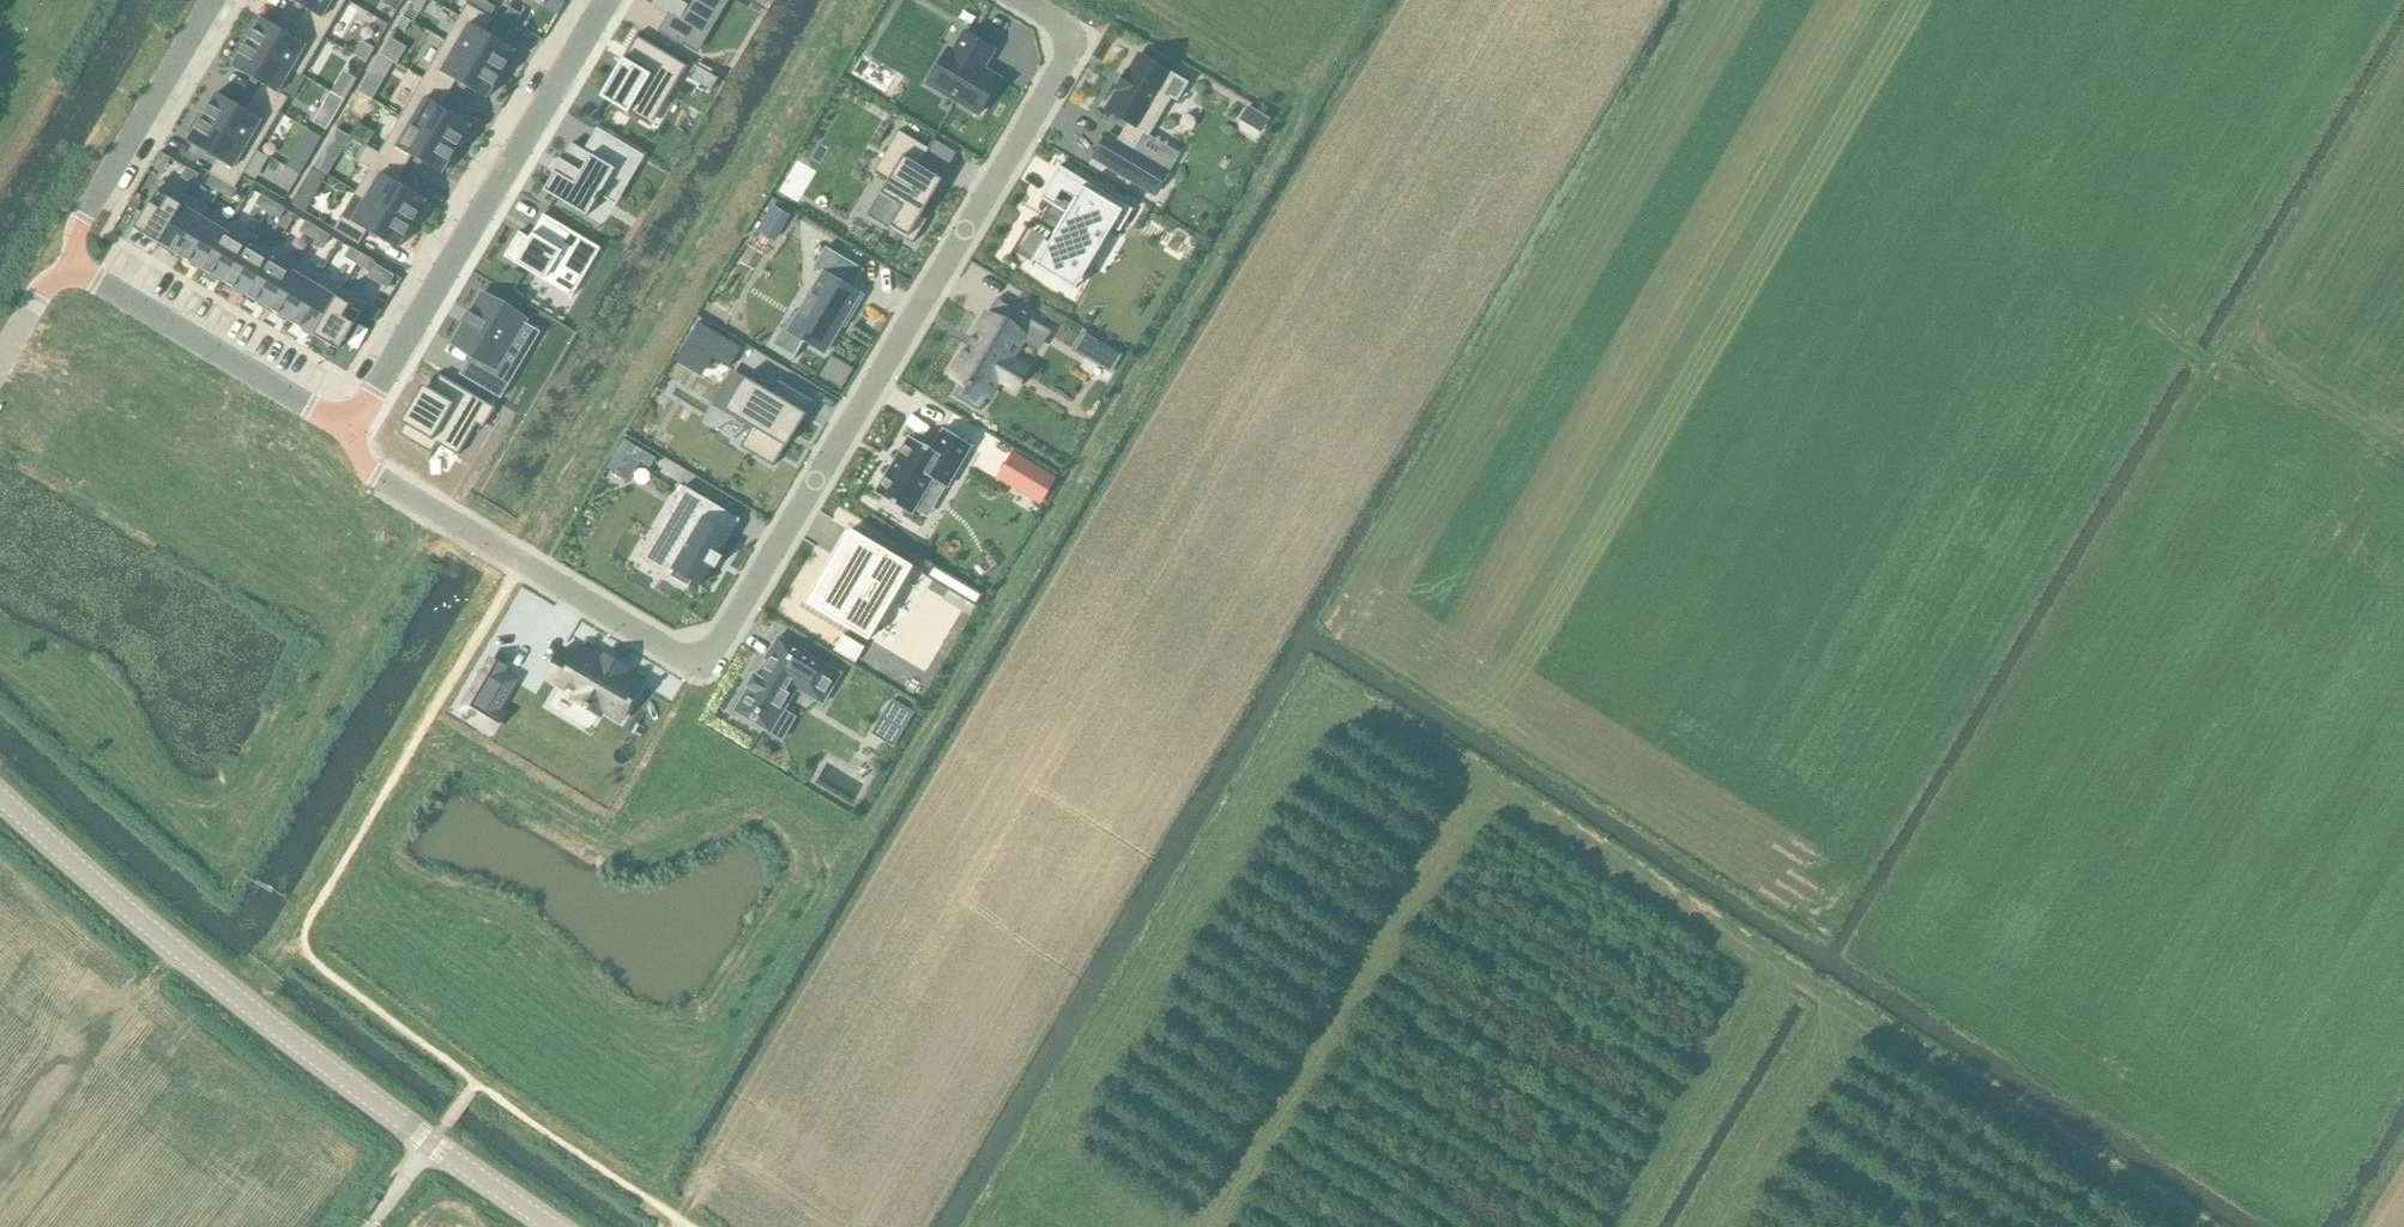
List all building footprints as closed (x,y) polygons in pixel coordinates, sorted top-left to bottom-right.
[(306,10),(299,23),(325,38),(347,0),(289,0),(306,10)] [(383,4),(396,12),(404,0),(385,0),(383,4)] [(412,4),(421,9),(427,0),(414,0),(412,4)] [(465,3),(467,4),(478,10),(483,0),(467,0),(465,3)] [(483,0),(478,10),(490,18),(496,8),(483,0)] [(543,6),(551,10),(557,0),(547,0),(543,6)] [(656,7),(668,14),(658,31),(679,44),(680,43),(690,27),(702,35),(723,0),(660,0),(656,7)] [(680,43),(699,53),(730,0),(723,0),(702,35),(690,27),(680,43)] [(467,4),(445,42),(502,75),(504,71),(507,73),(516,58),(513,56),(516,50),(486,32),(493,19),(490,18),(478,10),(467,4)] [(510,11),(506,17),(515,22),(519,15),(510,11)] [(254,21),(245,36),(248,38),(245,43),(293,71),(302,77),(325,38),(299,23),(291,35),(261,17),(257,23),(254,21)] [(948,45),(924,84),(979,117),(1003,76),(986,67),(997,49),(963,29),(953,47),(948,45)] [(624,68),(605,99),(640,120),(659,89),(670,95),(688,66),(637,35),(619,65),(624,68)] [(407,47),(390,38),(359,91),(372,99),(394,62),(398,64),(407,47)] [(374,47),(362,40),(354,55),(366,62),(374,47)] [(445,42),(423,80),(448,95),(456,81),(487,100),(502,75),(445,42)] [(234,61),(231,67),(262,85),(255,97),(280,113),(289,98),(280,93),(293,71),(245,43),(244,45),(241,43),(231,59),(234,61)] [(1107,131),(1091,159),(1155,197),(1170,172),(1134,151),(1145,133),(1149,136),(1172,99),(1177,102),(1189,82),(1138,52),(1103,109),(1127,123),(1118,138),(1107,131)] [(357,78),(343,70),(314,122),(326,129),(357,78)] [(423,80),(400,117),(458,149),(459,146),(463,148),(472,133),(468,131),(472,125),(441,107),(448,95),(423,80)] [(659,89),(640,120),(652,126),(670,95),(659,89)] [(216,93),(201,118),(258,151),(280,113),(255,97),(247,111),(216,93)] [(400,117),(379,153),(405,168),(412,156),(443,175),(446,170),(449,171),(458,156),(455,154),(458,149),(400,117)] [(190,136),(186,142),(217,160),(210,173),(213,174),(225,182),(236,188),(258,151),(201,118),(200,120),(196,118),(187,134),(190,136)] [(350,136),(337,128),(314,166),(328,174),(350,136)] [(322,137),(308,129),(286,166),(300,174),(322,137)] [(889,178),(880,194),(901,206),(888,229),(913,243),(927,218),(920,214),(941,178),(920,165),(930,149),(899,131),(875,171),(889,178)] [(370,168),(356,192),(413,225),(415,221),(418,223),(427,207),(424,206),(428,200),(397,182),(405,168),(379,153),(367,146),(357,161),(370,168)] [(171,158),(159,151),(151,165),(163,172),(171,158)] [(618,173),(592,158),(583,174),(562,162),(545,193),(588,217),(598,200),(601,202),(618,173)] [(305,212),(328,175),(314,166),(291,204),(305,212)] [(187,171),(183,177),(192,182),(196,175),(187,171)] [(213,174),(207,185),(219,192),(225,182),(213,174)] [(163,181),(134,229),(158,243),(187,195),(163,181)] [(225,182),(219,192),(232,199),(238,190),(236,188),(225,182)] [(1038,259),(1035,265),(1061,279),(1075,254),(1079,256),(1099,220),(1119,231),(1132,209),(1086,183),(1050,245),(1044,241),(1035,257),(1038,259)] [(356,192),(334,229),(359,244),(367,232),(398,250),(413,225),(356,192)] [(274,202),(261,194),(255,205),(268,212),(274,202)] [(187,195),(158,243),(182,258),(208,214),(211,209),(187,195)] [(286,209),(274,202),(268,212),(280,219),(286,209)] [(765,224),(779,232),(788,217),(774,208),(765,224)] [(208,214),(182,258),(202,269),(228,226),(208,214)] [(519,232),(504,257),(537,276),(538,275),(570,294),(597,249),(599,250),(601,248),(543,215),(542,216),(544,218),(532,239),(519,232)] [(228,226),(202,269),(226,283),(252,241),(255,236),(230,221),(228,226)] [(318,228),(306,221),(300,231),(312,238),(318,228)] [(330,235),(318,228),(312,238),(325,245),(330,235)] [(252,241),(226,283),(247,296),(272,253),(252,241)] [(363,254),(350,246),(344,256),(356,264),(363,254)] [(798,314),(797,316),(811,324),(804,336),(802,334),(799,338),(805,341),(826,353),(860,294),(848,287),(860,266),(825,246),(812,268),(821,274),(798,314)] [(272,253),(247,296),(271,310),(298,262),(275,248),(272,253)] [(375,261),(363,254),(356,264),(369,271),(374,263),(375,261)] [(298,262),(271,310),(294,324),(317,284),(322,275),(298,262)] [(395,275),(374,263),(369,271),(366,276),(387,288),(395,275)] [(317,284),(294,324),(314,336),(337,296),(317,284)] [(337,296),(314,336),(339,350),(368,302),(367,302),(342,287),(337,296)] [(481,291),(451,344),(471,355),(459,375),(501,399),(518,370),(503,361),(524,323),(526,324),(529,319),(481,291)] [(950,374),(945,383),(957,390),(954,397),(979,412),(983,405),(985,406),(989,399),(991,401),(1000,385),(1014,393),(1030,366),(1017,358),(1025,344),(1047,356),(1064,327),(1021,302),(1014,314),(995,303),(990,313),(985,310),(948,373),(950,374)] [(382,311),(372,305),(366,316),(376,321),(382,311)] [(811,324),(797,316),(798,314),(793,311),(774,344),(796,356),(805,341),(799,338),(802,334),(804,336),(811,324)] [(742,348),(699,322),(677,359),(701,374),(711,358),(729,369),(742,348)] [(1083,331),(1072,351),(1112,374),(1123,355),(1083,331)] [(494,408),(437,377),(430,391),(424,388),(405,424),(407,425),(401,437),(429,452),(434,444),(458,457),(475,425),(483,429),(494,408)] [(744,377),(725,409),(753,426),(742,446),(773,464),(784,444),(786,445),(805,413),(804,412),(811,401),(780,383),(773,394),(744,377)] [(908,436),(874,493),(882,498),(878,504),(900,517),(904,509),(913,514),(934,479),(948,487),(973,446),(943,428),(930,449),(908,436)] [(613,473),(613,474),(614,474),(629,483),(641,463),(651,469),(657,458),(632,444),(632,443),(626,453),(625,453),(613,473)] [(1012,451),(996,478),(1040,505),(1057,478),(1012,451)] [(656,534),(640,560),(666,576),(670,570),(700,587),(731,534),(705,519),(714,503),(684,486),(656,534)] [(850,529),(807,603),(868,639),(912,565),(850,529)] [(755,672),(732,712),(771,735),(786,711),(797,691),(823,706),(843,673),(778,635),(763,659),(766,661),(758,674),(755,672)] [(865,648),(843,635),(834,651),(856,663),(865,648)] [(600,658),(579,645),(575,652),(562,644),(542,679),(572,696),(569,700),(602,719),(604,715),(621,725),(645,684),(628,674),(631,668),(603,652),(600,658)] [(488,663),(460,710),(490,728),(500,713),(496,711),(514,682),(501,673),(502,672),(488,663)] [(892,701),(873,734),(894,746),(913,713),(892,701)]
